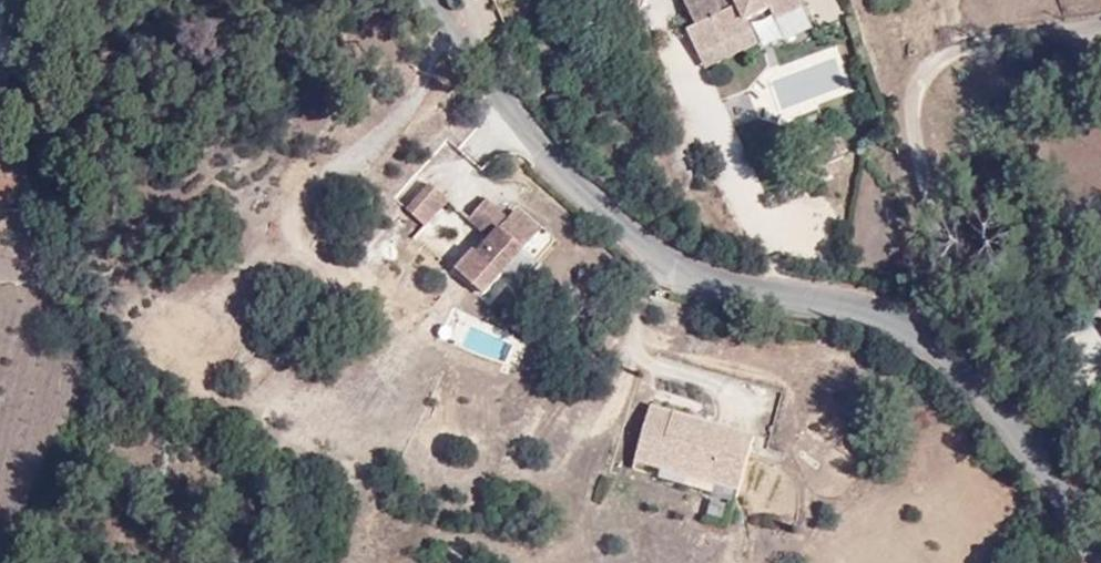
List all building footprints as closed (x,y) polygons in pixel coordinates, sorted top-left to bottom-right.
[(1,9),(23,7),(23,0),(0,0),(1,9)] [(762,7),(769,21),(796,8),(793,0),(674,0),(684,23),(676,27),(690,55),(742,29),(737,19),(762,7)] [(742,29),(690,55),(696,67),(749,42),(742,29)] [(850,195),(846,186),(859,180),(851,163),(817,178),(824,195),(833,192),(837,201),(850,195)] [(443,209),(421,190),(396,218),(418,237),(443,209)] [(487,245),(475,261),(500,280),(535,235),(510,216),(503,225),(479,207),(463,228),(487,245)] [(475,261),(465,274),(491,293),(500,280),(475,261)] [(656,417),(639,470),(663,478),(666,469),(722,488),(724,484),(745,491),(759,450),(710,434),(706,445),(689,440),(693,429),(656,417)] [(710,434),(693,429),(689,440),(706,445),(710,434)] [(666,469),(663,478),(741,503),(745,491),(724,484),(722,488),(666,469)]
